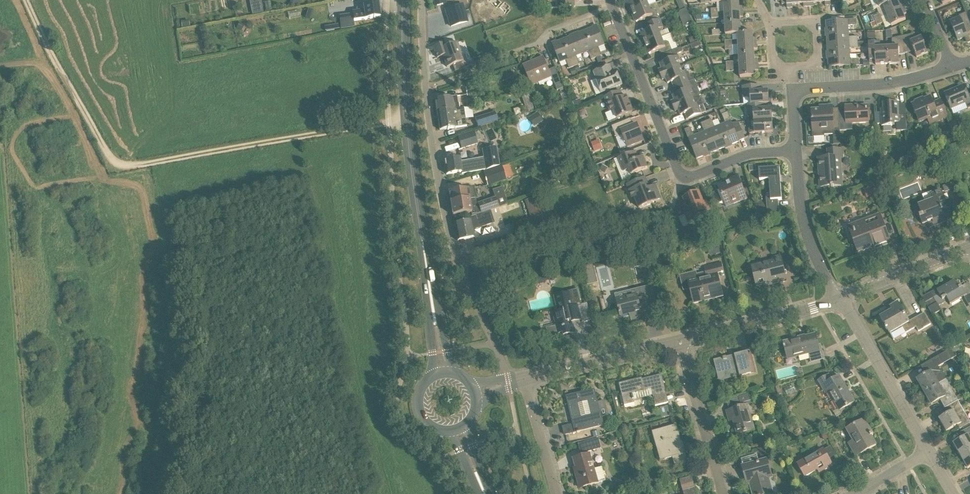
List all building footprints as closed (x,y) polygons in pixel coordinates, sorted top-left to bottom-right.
[(252,14),(263,12),(261,0),(250,0),(252,14)] [(649,0),(633,0),(629,2),(629,4),(628,4),(630,10),(632,9),(633,12),(649,6),(647,1),(649,0)] [(900,5),(898,0),(896,0),(894,1),(879,7),(880,7),(883,6),(887,16),(904,9),(902,4),(900,5)] [(739,1),(727,2),(724,2),(725,13),(743,12),(743,7),(740,7),(739,1)] [(379,3),(363,6),(364,10),(353,12),(353,15),(339,17),(341,29),(355,27),(354,21),(381,17),(379,3)] [(462,5),(446,10),(451,27),(467,22),(462,5)] [(656,11),(653,10),(651,10),(649,6),(633,12),(634,15),(633,16),(635,21),(636,21),(637,22),(646,19),(649,24),(660,20),(656,11)] [(687,9),(680,12),(680,13),(679,14),(684,27),(686,26),(686,28),(693,25),(687,9)] [(904,9),(887,16),(892,26),(906,20),(904,15),(906,13),(904,9)] [(725,24),(741,23),(740,17),(743,17),(743,12),(725,13),(725,24)] [(958,40),(965,37),(966,42),(969,43),(969,42),(969,22),(966,13),(959,16),(960,17),(956,19),(957,23),(952,25),(958,40)] [(857,19),(826,21),(827,33),(849,32),(848,26),(857,26),(857,19)] [(660,32),(662,32),(664,29),(660,20),(649,24),(651,30),(641,34),(642,35),(641,36),(643,41),(644,41),(645,44),(662,37),(660,32)] [(738,34),(744,33),(744,28),(741,28),(741,23),(725,24),(726,35),(738,34)] [(598,26),(586,31),(597,58),(601,56),(602,56),(599,47),(605,45),(598,26)] [(575,35),(583,54),(589,52),(592,60),(597,58),(586,31),(575,35)] [(858,37),(849,37),(849,32),(827,33),(828,44),(858,43),(858,37)] [(757,38),(754,38),(753,33),(744,33),(738,34),(738,45),(757,43),(757,38)] [(662,37),(645,44),(647,47),(645,47),(647,53),(649,52),(649,54),(659,51),(661,56),(678,49),(677,44),(674,42),(670,34),(662,38),(662,37)] [(922,37),(916,40),(913,34),(903,37),(907,53),(914,51),(917,58),(928,53),(922,37)] [(575,35),(564,40),(575,67),(580,64),(577,56),(583,54),(575,35)] [(696,36),(689,39),(691,44),(699,41),(696,36)] [(887,47),(888,64),(900,63),(899,55),(907,53),(903,37),(892,39),(893,47),(887,47)] [(564,40),(552,44),(558,59),(555,60),(556,62),(559,61),(560,63),(566,60),(570,69),(575,67),(564,40)] [(700,41),(690,45),(692,49),(702,45),(700,41)] [(887,47),(881,47),(880,41),(869,41),(870,58),(875,58),(876,65),(888,64),(887,47)] [(457,42),(446,46),(445,43),(433,47),(437,58),(443,56),(447,67),(464,61),(457,42)] [(739,55),(755,55),(754,49),(757,49),(757,43),(738,45),(739,55)] [(850,49),(859,48),(858,43),(828,44),(828,56),(850,55),(850,49)] [(678,62),(680,61),(678,54),(683,52),(681,48),(678,49),(661,56),(664,62),(660,63),(662,68),(659,70),(661,75),(681,67),(678,62)] [(740,66),(758,65),(758,60),(755,60),(755,55),(739,55),(740,66)] [(850,55),(828,56),(829,67),(860,66),(859,60),(850,60),(850,55)] [(564,88),(556,68),(550,70),(544,58),(533,63),(533,61),(523,65),(532,86),(539,82),(552,77),(558,91),(564,88)] [(755,71),(758,70),(758,65),(740,66),(740,77),(756,76),(755,71)] [(617,71),(613,72),(610,66),(594,72),(597,79),(596,79),(602,93),(622,85),(617,71)] [(681,67),(661,75),(663,80),(666,79),(668,84),(672,82),(674,88),(695,79),(693,74),(689,75),(687,71),(683,72),(681,67)] [(695,79),(674,88),(676,94),(673,95),(675,100),(671,102),(673,107),(693,99),(700,96),(701,95),(695,79)] [(476,80),(466,83),(467,88),(466,88),(468,95),(480,93),(478,86),(476,80)] [(761,103),(769,103),(769,91),(759,92),(758,85),(743,86),(744,98),(751,98),(751,104),(761,103)] [(951,108),(965,102),(968,108),(969,108),(969,94),(968,95),(964,85),(964,86),(945,94),(945,93),(951,108)] [(627,95),(623,97),(621,91),(605,97),(611,112),(614,110),(617,118),(633,112),(627,95)] [(437,112),(453,110),(460,109),(459,103),(458,103),(457,96),(451,97),(435,100),(437,112)] [(700,96),(693,99),(673,107),(675,112),(679,110),(681,115),(684,114),(687,120),(706,112),(703,105),(700,96)] [(941,100),(942,103),(934,106),(931,97),(924,99),(923,98),(916,101),(916,103),(912,104),(920,123),(928,120),(930,125),(949,117),(941,100)] [(583,104),(581,99),(572,102),(574,108),(583,104)] [(892,123),(900,122),(900,121),(899,110),(899,102),(883,103),(884,108),(881,108),(882,126),(892,125),(892,123)] [(754,121),(772,120),(772,109),(761,109),(761,103),(751,104),(748,104),(749,122),(754,121)] [(846,105),(846,123),(852,123),(868,122),(868,105),(855,106),(855,105),(846,105)] [(839,122),(833,122),(833,106),(820,107),(820,110),(812,110),(813,126),(813,132),(814,137),(825,136),(825,131),(833,131),(834,144),(841,144),(840,131),(840,124),(839,122)] [(465,115),(461,115),(460,109),(453,110),(437,112),(440,130),(448,129),(448,130),(449,130),(449,129),(456,128),(467,126),(465,115)] [(496,112),(475,118),(478,128),(499,121),(496,112)] [(538,112),(529,118),(535,127),(544,121),(538,112)] [(739,140),(735,129),(728,113),(727,113),(722,115),(726,123),(721,125),(729,146),(740,141),(739,140)] [(637,124),(633,125),(631,119),(612,126),(617,138),(621,149),(627,146),(627,147),(645,140),(643,136),(642,136),(637,124)] [(721,125),(715,128),(712,119),(707,121),(718,150),(729,146),(721,125)] [(772,120),(754,121),(755,128),(750,129),(750,133),(773,132),(772,120)] [(718,150),(707,121),(701,124),(705,132),(699,134),(708,154),(718,150)] [(735,129),(739,140),(745,138),(741,126),(735,129)] [(708,154),(699,134),(694,136),(691,128),(685,130),(697,159),(708,154)] [(585,137),(587,137),(597,133),(595,129),(587,132),(586,130),(583,131),(585,137)] [(474,131),(458,136),(462,149),(478,144),(474,131)] [(595,151),(603,148),(600,139),(592,142),(595,151)] [(497,147),(482,149),(484,158),(461,162),(460,158),(444,161),(447,175),(462,172),(462,174),(477,172),(500,165),(497,147)] [(840,158),(843,158),(842,149),(828,150),(829,158),(819,159),(821,187),(842,185),(840,158)] [(639,159),(636,151),(618,158),(624,172),(629,170),(631,175),(648,168),(644,157),(639,159)] [(608,168),(603,165),(600,171),(605,174),(608,168)] [(502,166),(484,171),(489,186),(507,180),(506,179),(502,167),(502,166)] [(770,180),(771,200),(769,200),(770,212),(779,211),(779,200),(782,200),(780,168),(759,169),(760,180),(770,180)] [(747,198),(738,176),(725,182),(725,183),(718,186),(720,190),(712,193),(717,204),(724,201),(727,207),(747,198)] [(655,186),(648,189),(646,186),(648,185),(645,178),(627,185),(633,198),(635,197),(639,208),(653,203),(653,202),(660,199),(655,186)] [(878,182),(868,186),(869,188),(871,196),(877,194),(875,188),(880,187),(878,182)] [(954,182),(943,186),(945,192),(956,188),(954,182)] [(474,187),(459,190),(449,191),(453,216),(472,213),(508,204),(502,188),(492,191),(495,199),(479,204),(478,204),(477,204),(474,187)] [(919,216),(923,224),(927,223),(928,223),(933,221),(935,226),(943,223),(941,218),(945,216),(943,210),(940,203),(945,201),(947,206),(948,206),(946,200),(942,191),(937,193),(932,195),(933,200),(925,203),(918,205),(922,215),(919,216)] [(707,202),(703,203),(699,193),(685,198),(687,204),(683,206),(688,217),(706,210),(710,208),(707,202)] [(525,201),(534,225),(548,221),(540,196),(525,201)] [(491,211),(500,208),(499,206),(472,215),(472,217),(470,217),(471,221),(454,224),(458,241),(475,238),(473,229),(494,223),(491,211)] [(756,215),(752,212),(747,218),(751,221),(756,215)] [(880,214),(848,225),(858,253),(872,247),(872,249),(891,242),(880,214)] [(527,219),(513,224),(516,232),(530,227),(527,219)] [(645,254),(637,256),(640,266),(647,265),(645,254)] [(781,255),(772,257),(773,262),(752,267),(757,286),(771,282),(772,284),(787,281),(781,255)] [(688,281),(694,303),(717,298),(716,294),(722,293),(717,273),(724,272),(721,262),(704,266),(706,276),(688,281)] [(598,283),(593,265),(583,267),(587,286),(598,283)] [(541,274),(536,275),(534,278),(535,282),(538,284),(545,283),(547,280),(547,278),(547,275),(543,274),(541,274)] [(964,297),(969,293),(969,285),(969,283),(959,288),(955,281),(938,291),(937,290),(931,293),(923,297),(933,315),(942,310),(939,305),(948,301),(950,305),(964,297)] [(578,289),(568,292),(568,293),(555,296),(559,312),(555,313),(557,323),(553,324),(556,334),(563,332),(564,335),(572,333),(570,326),(569,326),(568,321),(572,320),(572,322),(583,320),(580,306),(582,305),(578,289)] [(646,296),(644,289),(637,291),(638,295),(617,300),(621,316),(635,312),(636,316),(649,312),(646,296)] [(898,303),(891,307),(893,310),(881,317),(886,327),(886,328),(887,330),(888,329),(894,340),(895,339),(891,333),(902,326),(905,333),(916,327),(918,331),(931,324),(924,313),(909,322),(898,303)] [(821,345),(819,345),(816,335),(799,339),(799,338),(798,338),(799,339),(784,343),(788,359),(808,354),(811,363),(824,359),(821,345)] [(952,359),(957,356),(952,348),(947,351),(952,359)] [(750,353),(749,353),(734,357),(734,358),(727,360),(727,357),(723,358),(723,359),(716,361),(721,380),(755,371),(750,353)] [(947,380),(942,372),(938,366),(944,363),(939,355),(923,364),(928,374),(917,380),(917,381),(918,380),(924,392),(947,380)] [(662,374),(635,381),(634,380),(619,383),(625,405),(635,403),(635,400),(654,396),(656,406),(669,403),(662,374)] [(840,376),(832,380),(829,375),(818,381),(826,394),(829,392),(840,411),(855,402),(840,376)] [(947,380),(924,392),(924,393),(925,393),(931,404),(931,405),(942,399),(947,407),(959,401),(963,398),(961,395),(956,397),(947,380)] [(595,389),(578,394),(579,395),(567,398),(573,420),(574,420),(576,423),(563,427),(565,435),(603,425),(595,389)] [(749,394),(737,397),(739,404),(751,401),(749,394)] [(947,407),(950,413),(939,419),(940,420),(940,419),(947,431),(946,431),(947,432),(958,426),(960,429),(969,423),(969,421),(964,411),(959,401),(947,407)] [(747,405),(738,407),(738,408),(727,411),(730,422),(734,420),(738,435),(754,430),(747,405)] [(661,408),(663,418),(670,416),(668,407),(661,408)] [(864,419),(847,429),(854,441),(849,444),(856,456),(876,445),(871,436),(873,435),(864,419)] [(683,448),(684,448),(684,446),(683,447),(677,425),(653,431),(661,460),(673,457),(675,466),(688,462),(687,459),(686,459),(683,448)] [(961,432),(965,438),(953,444),(954,444),(955,444),(961,456),(969,451),(969,427),(961,432)] [(599,438),(578,444),(581,454),(602,448),(599,438)] [(769,449),(760,452),(762,459),(771,456),(769,449)] [(816,465),(822,462),(826,468),(825,469),(833,465),(824,450),(798,465),(805,476),(818,469),(816,465)] [(961,456),(960,456),(961,457),(961,456),(968,468),(967,468),(968,469),(969,467),(969,451),(961,456)] [(590,454),(574,459),(578,474),(576,474),(580,488),(606,481),(603,467),(595,470),(590,454)] [(743,467),(743,468),(744,467),(747,477),(745,477),(747,484),(748,484),(748,483),(750,482),(754,493),(769,493),(772,493),(767,476),(771,475),(767,460),(743,467)] [(691,476),(680,480),(684,493),(696,493),(691,476)]
